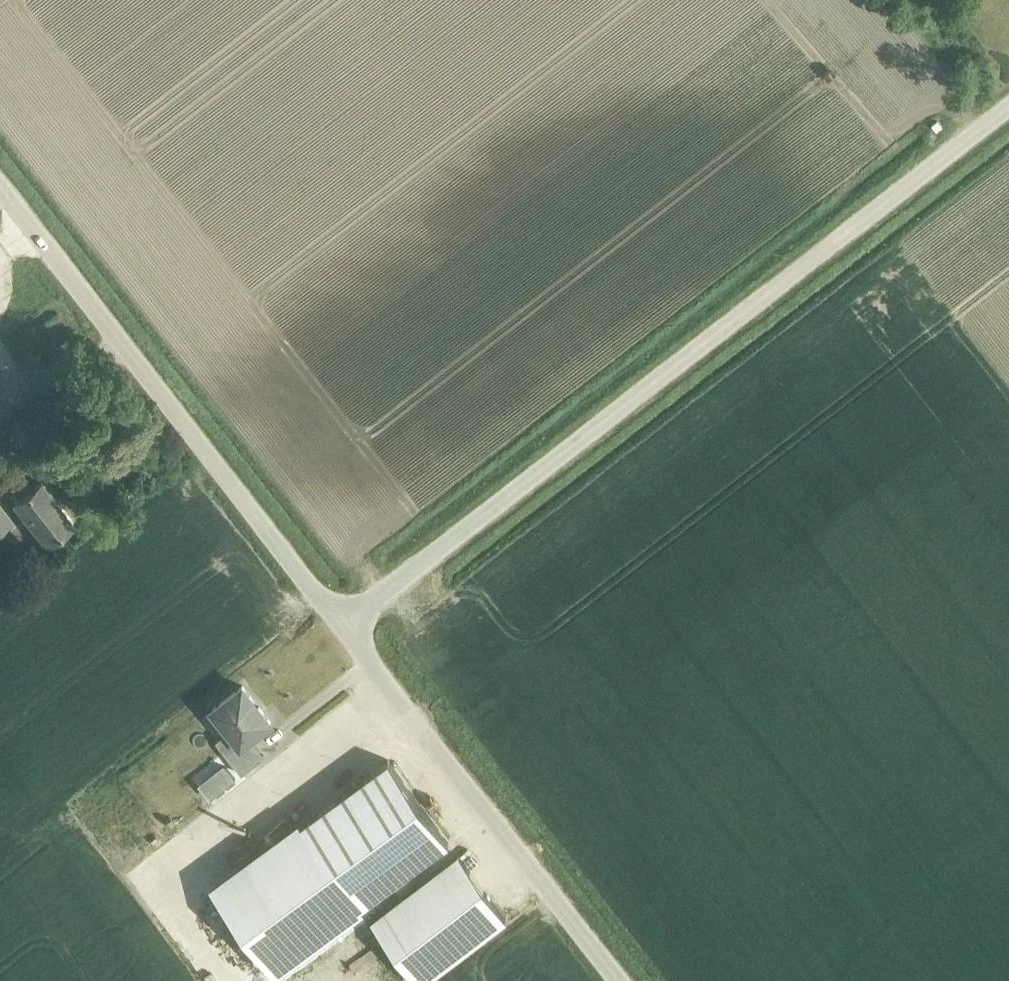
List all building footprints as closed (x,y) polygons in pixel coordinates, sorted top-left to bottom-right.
[(13,503),(45,544),(72,522),(41,481),(13,503)] [(12,521),(0,505),(0,530),(12,521)] [(254,700),(243,685),(213,709),(240,744),(227,754),(242,774),(265,756),(250,738),(271,721),(259,707),(258,708),(253,701),(254,700)] [(449,842),(389,759),(304,822),(301,823),(297,827),(213,888),(273,970),(362,906),(361,905),(449,842)] [(236,779),(226,766),(203,784),(213,797),(236,779)] [(458,855),(372,919),(417,980),(425,980),(506,919),(458,855)]
